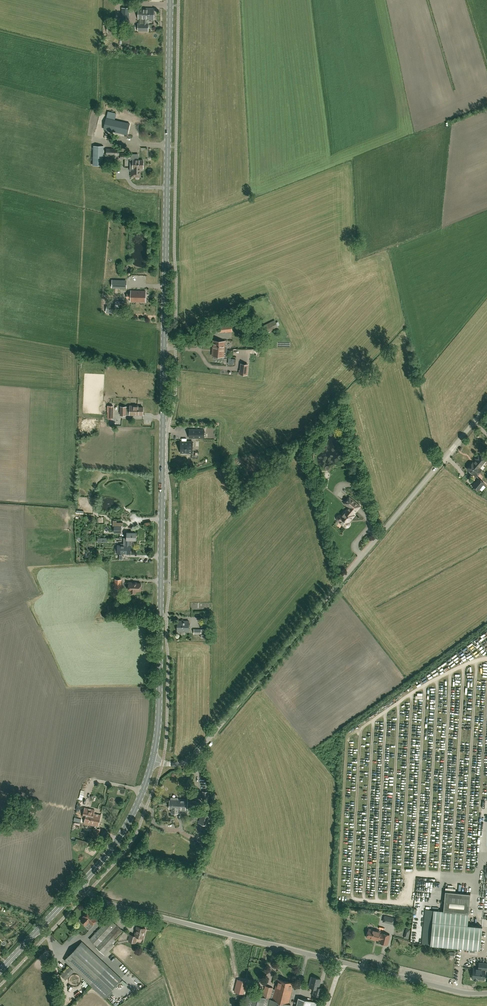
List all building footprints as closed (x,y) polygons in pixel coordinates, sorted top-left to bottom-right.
[(154,19),(154,8),(139,7),(138,30),(148,31),(148,23),(146,23),(146,19),(154,19)] [(127,134),(130,123),(106,118),(104,129),(127,134)] [(103,165),(104,146),(94,145),(93,165),(103,165)] [(140,167),(143,167),(143,160),(133,160),(133,167),(134,167),(137,167),(137,169),(139,169),(139,170),(140,170),(140,167)] [(137,167),(134,167),(134,170),(131,170),(131,176),(140,176),(140,170),(139,170),(139,169),(137,169),(137,167)] [(112,288),(122,288),(127,289),(127,280),(122,280),(112,280),(112,288)] [(145,301),(145,290),(131,290),(131,301),(145,301)] [(265,333),(278,327),(275,320),(262,326),(265,333)] [(206,336),(211,335),(208,323),(203,325),(206,336)] [(213,340),(213,355),(214,355),(214,357),(223,358),(223,356),(224,356),(226,356),(227,348),(225,348),(226,341),(225,341),(213,340)] [(248,364),(241,364),(240,371),(239,374),(247,374),(248,364)] [(143,415),(143,407),(138,407),(138,405),(130,405),(130,415),(143,415)] [(204,430),(194,430),(189,429),(189,437),(204,438),(204,430)] [(193,453),(193,441),(181,441),(181,452),(182,452),(182,454),(186,454),(186,452),(193,453)] [(473,463),(479,468),(486,460),(480,455),(479,456),(478,455),(475,458),(476,459),(475,461),(473,463)] [(481,470),(479,468),(473,463),(473,462),(467,468),(469,470),(469,471),(472,474),(473,473),(476,476),(481,470)] [(478,490),(484,483),(479,478),(472,486),(478,490)] [(320,495),(326,486),(322,483),(316,492),(320,495)] [(338,515),(337,516),(336,517),(336,518),(337,519),(339,521),(345,526),(346,526),(347,526),(348,526),(349,526),(349,525),(349,524),(349,523),(349,522),(354,515),(353,514),(360,506),(349,497),(345,503),(350,507),(348,510),(347,509),(342,516),(341,516),(341,515),(340,515),(339,515),(338,515)] [(127,532),(127,538),(124,538),(124,541),(129,541),(129,539),(136,539),(136,533),(127,532)] [(129,545),(129,541),(124,541),(124,544),(121,544),(121,545),(117,545),(117,546),(115,546),(115,553),(131,553),(131,545),(129,545)] [(111,588),(114,588),(122,589),(122,579),(115,579),(114,583),(112,583),(111,588)] [(134,582),(129,582),(129,590),(131,590),(130,593),(135,593),(136,590),(141,591),(141,588),(141,587),(142,585),(141,584),(141,583),(134,583),(134,582)] [(178,621),(178,626),(178,631),(189,631),(189,621),(178,621)] [(209,629),(207,629),(201,629),(194,629),(194,634),(201,634),(201,637),(209,637),(209,629)] [(190,802),(188,802),(188,799),(178,799),(178,798),(171,797),(171,800),(170,800),(170,808),(172,808),(172,812),(178,813),(178,812),(187,812),(187,810),(190,810),(190,805),(197,805),(197,801),(190,801),(190,802)] [(98,826),(101,815),(94,813),(95,810),(85,807),(83,815),(86,816),(84,823),(88,824),(87,827),(92,828),(92,825),(95,826),(92,837),(97,839),(100,829),(97,828),(97,826),(98,826)] [(203,809),(200,822),(207,824),(211,811),(203,809)] [(433,910),(430,944),(480,949),(482,926),(467,925),(468,913),(463,913),(465,893),(445,891),(444,897),(443,911),(433,910)] [(92,924),(98,919),(89,910),(84,916),(84,917),(81,920),(86,925),(89,921),(92,924)] [(394,925),(396,919),(384,916),(383,922),(394,925)] [(102,952),(115,938),(123,930),(109,918),(90,939),(98,946),(96,947),(102,952)] [(143,938),(146,928),(137,926),(135,935),(130,934),(129,941),(136,942),(137,936),(143,938)] [(387,944),(390,935),(382,933),(382,934),(380,934),(380,931),(369,929),(367,937),(378,940),(378,938),(381,939),(380,942),(387,944)] [(65,960),(70,965),(104,997),(122,978),(109,966),(82,941),(65,960)] [(486,969),(486,963),(479,963),(479,969),(474,968),(473,978),(485,980),(486,969)] [(71,966),(62,975),(67,980),(76,971),(71,966)] [(320,996),(322,990),(322,987),(319,987),(321,979),(311,976),(309,987),(314,988),(313,995),(320,996)] [(237,978),(234,989),(242,991),(245,980),(237,978)] [(285,1003),(288,1004),(292,988),(291,987),(293,982),(278,979),(277,984),(276,983),(274,992),(272,991),(272,988),(265,986),(262,997),(272,1000),(272,1003),(248,997),(246,1005),(285,1005),(285,1003)] [(318,1003),(299,998),(297,1005),(317,1005),(318,1003)]
